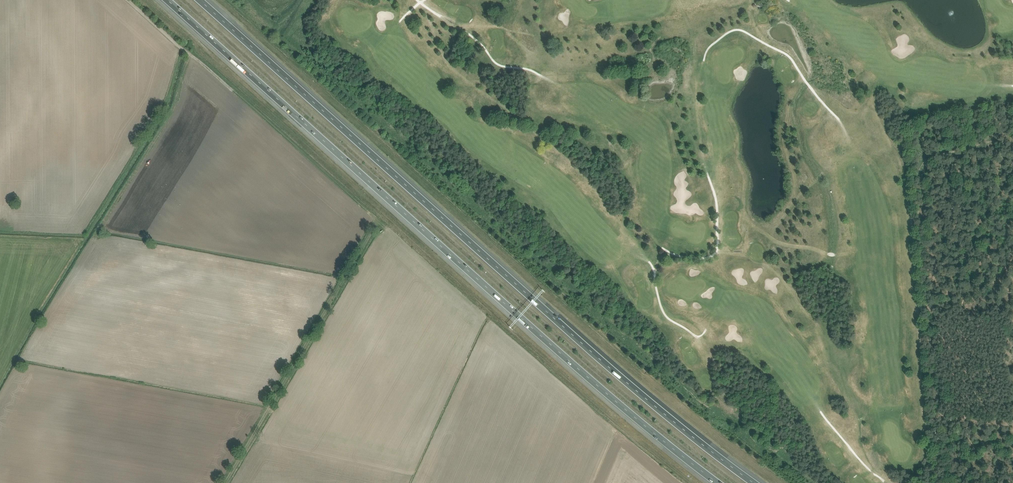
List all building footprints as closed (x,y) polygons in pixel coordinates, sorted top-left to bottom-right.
[(283,105),(281,108),(292,115),(294,113),(283,105)]
